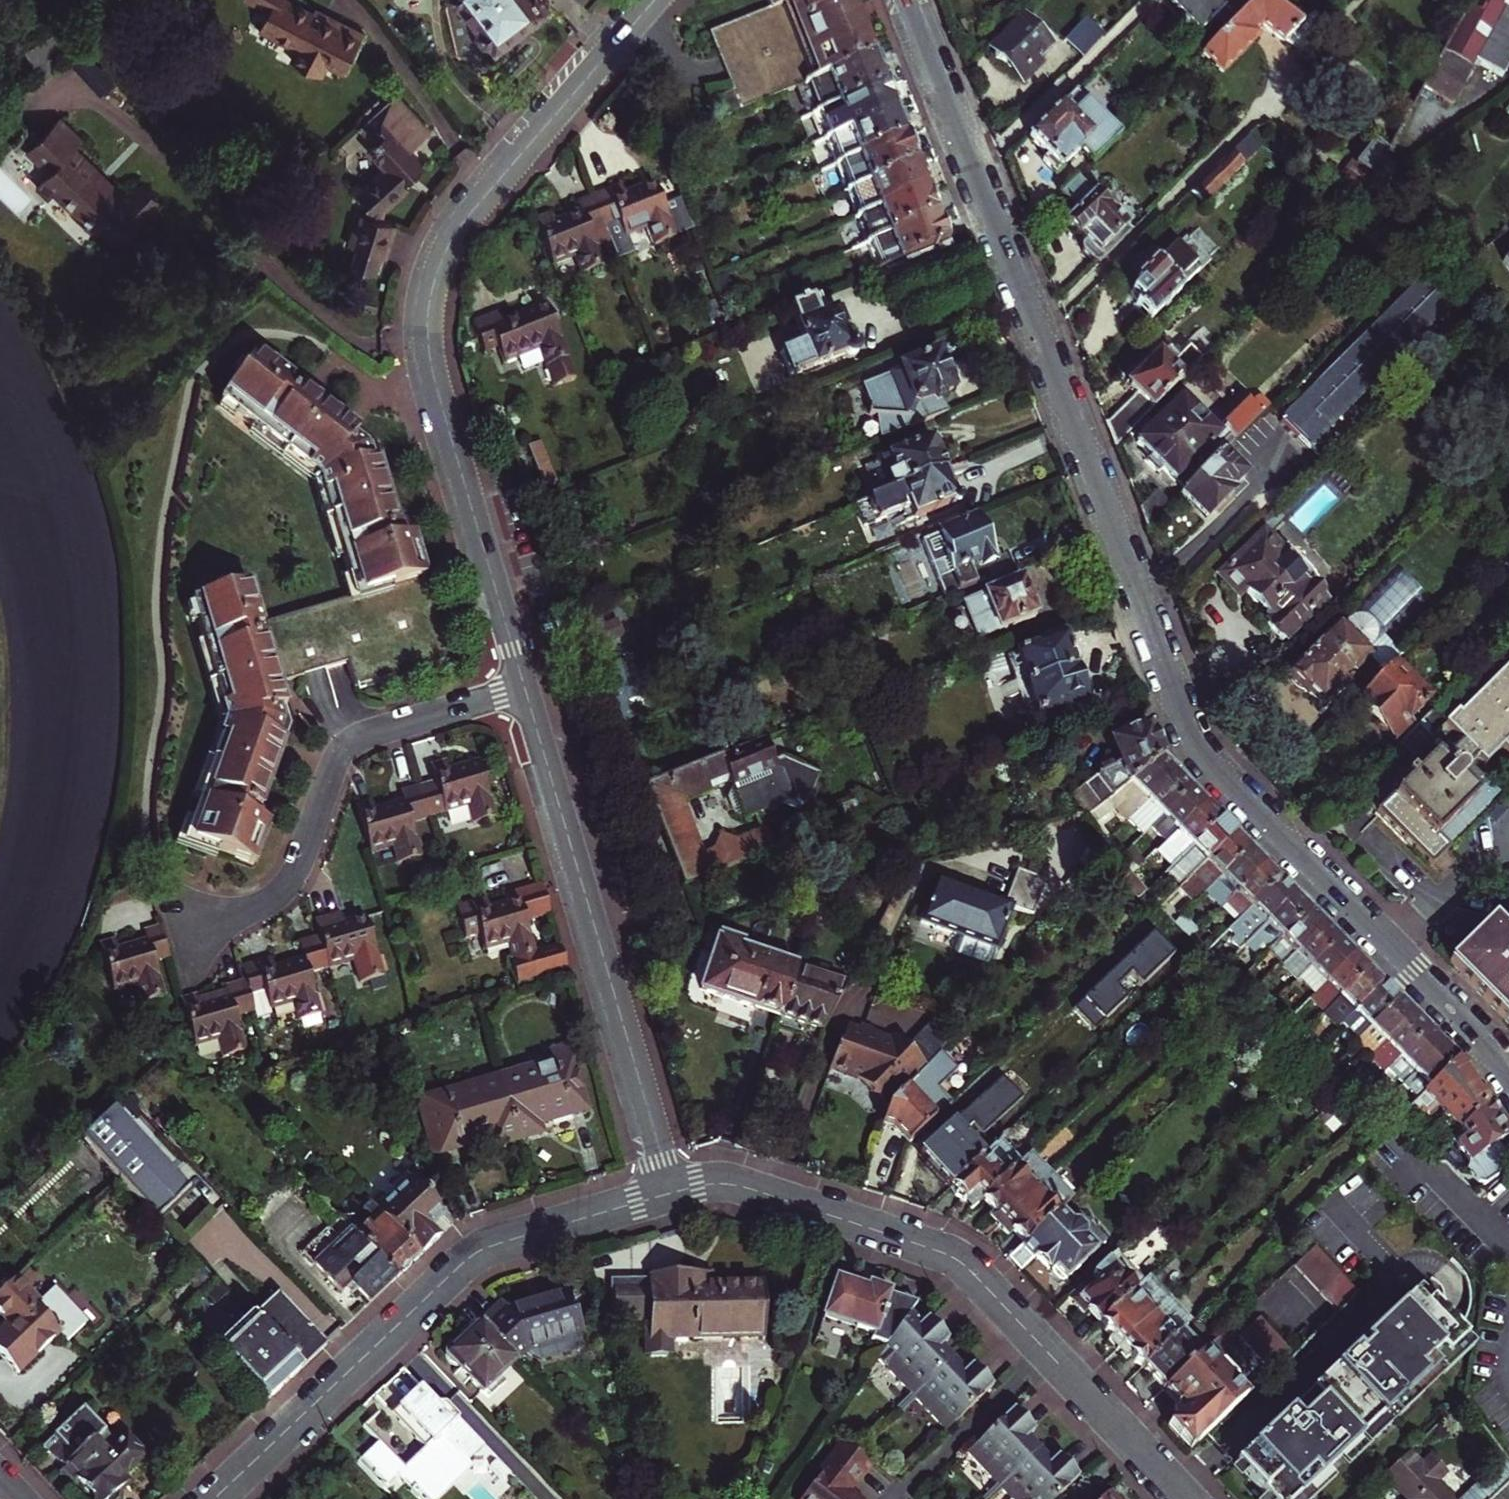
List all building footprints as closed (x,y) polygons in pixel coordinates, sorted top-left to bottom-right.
[(304,63),(297,77),(325,89),(331,76),(349,84),(368,43),(339,30),(337,34),(315,25),(288,13),(293,2),(289,0),(252,0),(247,12),(261,18),(259,23),(270,28),(262,45),(304,63)] [(547,0),(464,0),(480,20),(479,27),(486,36),(492,36),(496,42),(548,2),(547,0)] [(847,0),(762,0),(767,13),(711,35),(728,77),(734,93),(741,110),(797,87),(871,58),(847,0)] [(1275,0),(1254,0),(1239,15),(1204,50),(1222,69),(1259,33),(1256,29),(1264,21),(1308,60),(1333,29),(1312,11),(1302,20),(1275,0)] [(1239,15),(1254,0),(1222,0),(1239,15)] [(1448,44),(1428,81),(1458,97),(1508,5),(1508,0),(1471,0),(1448,44)] [(247,12),(245,16),(259,23),(261,18),(247,12)] [(1086,16),(1065,37),(1082,55),(1104,34),(1086,16)] [(317,20),(315,25),(337,34),(339,30),(317,20)] [(1047,46),(1021,20),(990,50),(993,53),(993,60),(1001,61),(1020,81),(1039,62),(1035,57),(1047,46)] [(813,114),(882,87),(871,58),(797,87),(800,95),(805,93),(813,114)] [(891,112),(882,87),(813,114),(808,116),(811,123),(816,121),(823,139),(891,112)] [(1044,160),(1057,173),(1081,149),(1092,160),(1119,134),(1075,91),(1029,137),(1049,155),(1044,160)] [(715,100),(721,117),(741,110),(734,93),(715,100)] [(400,187),(420,169),(406,153),(427,134),(393,95),(359,124),(374,141),(370,144),(365,148),(381,167),(352,192),(353,194),(349,197),(358,207),(362,204),(365,208),(363,216),(357,215),(352,230),(347,246),(351,247),(344,267),(368,276),(375,257),(379,258),(390,226),(376,221),(379,211),(403,191),(400,187)] [(146,179),(132,193),(120,181),(116,184),(99,167),(102,164),(80,142),(88,135),(63,112),(29,146),(43,159),(48,155),(56,163),(40,180),(53,193),(56,189),(59,186),(79,205),(76,208),(99,231),(109,219),(127,236),(151,211),(165,197),(146,179)] [(902,138),(891,112),(823,139),(830,158),(825,160),(827,167),(902,138)] [(359,124),(355,128),(370,144),(374,141),(359,124)] [(1260,148),(1247,135),(1189,193),(1201,206),(1260,148)] [(844,193),(912,166),(902,138),(827,167),(830,173),(835,170),(844,193)] [(120,181),(102,164),(99,167),(116,184),(120,181)] [(922,191),(912,166),(844,193),(838,195),(840,201),(846,199),(853,218),(922,191)] [(1096,263),(1129,231),(1094,196),(1075,177),(1058,195),(1076,213),(1065,224),(1085,243),(1080,248),(1081,252),(1091,263),(1096,263)] [(624,185),(594,197),(607,229),(621,223),(626,238),(649,229),(656,248),(677,239),(656,185),(628,196),(624,185)] [(59,186),(56,189),(76,208),(79,205),(59,186)] [(863,244),(931,217),(922,191),(853,218),(848,220),(850,226),(856,224),(863,244)] [(165,197),(151,211),(155,215),(169,201),(165,197)] [(591,235),(607,229),(594,197),(579,203),(583,214),(555,224),(552,215),(537,220),(555,267),(577,259),(583,275),(604,267),(591,235)] [(942,246),(931,217),(863,244),(858,246),(859,251),(865,249),(874,272),(876,271),(883,287),(952,261),(946,244),(942,246)] [(346,228),(341,244),(347,246),(352,230),(346,228)] [(1168,251),(1184,273),(1215,251),(1199,229),(1168,251)] [(1149,319),(1181,289),(1178,285),(1186,277),(1171,262),(1167,267),(1161,260),(1156,264),(1154,262),(1135,280),(1138,283),(1129,292),(1138,301),(1135,304),(1149,319)] [(1425,276),(1283,418),(1309,444),(1328,426),(1452,303),(1425,276)] [(832,309),(822,313),(815,296),(787,307),(802,344),(778,354),(787,376),(843,355),(848,359),(853,358),(855,357),(857,354),(857,351),(856,348),(853,346),(851,346),(847,347),(832,309)] [(518,308),(476,323),(488,353),(501,348),(507,364),(542,350),(555,383),(575,376),(549,306),(521,317),(518,308)] [(1114,445),(1201,359),(1190,348),(1180,358),(1170,349),(1160,359),(1159,358),(1131,386),(1138,393),(1106,425),(1114,445)] [(300,388),(256,354),(219,401),(236,415),(263,436),(316,479),(317,480),(329,519),(340,559),(346,579),(352,596),(346,598),(261,624),(251,589),(190,607),(194,622),(200,641),(224,717),(211,756),(197,796),(190,816),(183,836),(216,847),(253,860),(267,819),(256,815),(263,794),(269,776),(277,757),(282,737),(275,734),(280,719),(280,718),(274,698),(282,696),(278,682),(345,661),(352,687),(445,658),(420,576),(408,537),(398,541),(390,514),(386,502),(380,481),(374,461),(366,463),(362,448),(350,439),(355,433),(300,388)] [(896,374),(856,390),(866,414),(861,415),(862,421),(868,419),(874,441),(941,414),(933,403),(934,396),(943,392),(945,391),(944,389),(943,390),(931,361),(932,358),(930,357),(928,360),(896,373),(896,374)] [(1136,442),(1174,479),(1176,477),(1218,435),(1201,418),(1207,412),(1202,408),(1197,413),(1181,397),(1136,442)] [(1233,440),(1259,414),(1247,402),(1221,428),(1223,430),(1233,440)] [(1328,426),(1309,444),(1319,454),(1338,436),(1328,426)] [(533,429),(520,434),(545,495),(558,490),(533,429)] [(1176,477),(1186,487),(1221,452),(1233,440),(1223,430),(1218,435),(1176,477)] [(369,444),(355,433),(350,439),(362,448),(366,463),(374,461),(369,444)] [(867,501),(934,474),(922,443),(854,470),(867,501)] [(1230,492),(1227,489),(1242,473),(1221,452),(1186,487),(1182,491),(1206,516),(1230,492)] [(867,501),(846,510),(854,530),(901,511),(905,521),(947,505),(934,474),(867,501)] [(986,550),(978,553),(967,524),(912,546),(935,601),(969,587),(998,575),(1002,574),(996,559),(990,561),(986,550)] [(1241,587),(1247,593),(1245,595),(1264,613),(1265,612),(1271,617),(1265,623),(1281,639),(1323,596),(1307,581),(1304,583),(1275,553),(1277,551),(1261,535),(1219,578),(1235,593),(1241,587)] [(1362,607),(1349,620),(1351,619),(1354,618),(1356,618),(1359,618),(1361,618),(1363,619),(1366,620),(1368,621),(1370,622),(1371,624),(1373,626),(1374,628),(1375,631),(1375,633),(1375,636),(1375,638),(1375,640),(1374,643),(1372,645),(1386,631),(1384,629),(1417,598),(1420,591),(1421,585),(1419,578),(1413,574),(1404,572),(1396,575),(1364,609),(1362,607)] [(1003,587),(998,575),(969,587),(974,600),(954,608),(967,642),(1026,619),(1012,584),(1003,587)] [(613,605),(579,617),(595,659),(629,646),(613,605)] [(1338,626),(1289,677),(1304,691),(1306,689),(1319,703),(1343,679),(1340,676),(1348,668),(1351,671),(1367,655),(1365,653),(1370,648),(1371,647),(1372,645),(1374,643),(1375,640),(1375,638),(1375,636),(1375,633),(1375,631),(1374,628),(1373,626),(1371,624),(1370,622),(1368,621),(1366,620),(1363,619),(1361,618),(1359,618),(1356,618),(1354,618),(1351,619),(1349,620),(1347,622),(1345,623),(1340,628),(1338,626)] [(1056,641),(1012,659),(1042,734),(1087,716),(1056,641)] [(604,666),(612,720),(648,715),(640,661),(604,666)] [(1349,706),(1393,751),(1400,744),(1414,731),(1406,723),(1423,707),(1386,668),(1349,706)] [(1464,716),(1460,712),(1437,734),(1430,727),(1445,713),(1439,706),(1414,731),(1400,744),(1413,758),(1367,802),(1430,868),(1449,850),(1447,848),(1497,799),(1476,778),(1504,750),(1508,755),(1508,671),(1464,716)] [(288,719),(282,696),(274,698),(280,718),(280,719),(275,734),(282,737),(288,719)] [(1081,787),(1097,807),(1160,758),(1147,725),(1109,742),(1117,764),(1110,767),(1107,766),(1098,770),(1098,773),(1081,787)] [(686,820),(677,798),(724,780),(730,783),(726,795),(733,812),(744,815),(786,798),(804,807),(820,776),(784,757),(776,761),(766,739),(645,787),(661,828),(666,838),(672,853),(684,885),(772,851),(764,831),(701,856),(697,857),(690,853),(688,847),(682,832),(678,823),(686,820)] [(1160,758),(1097,807),(1089,814),(1098,823),(1113,807),(1126,820),(1128,819),(1135,811),(1174,772),(1160,758)] [(433,781),(417,786),(426,817),(465,806),(471,825),(493,818),(477,761),(449,770),(446,760),(429,766),(433,781)] [(1174,772),(1135,811),(1150,826),(1189,788),(1174,772)] [(405,823),(426,817),(417,786),(396,792),(399,801),(371,809),(368,799),(352,804),(366,852),(389,846),(394,863),(415,857),(405,823)] [(1150,826),(1165,842),(1204,803),(1189,788),(1150,826)] [(792,811),(803,840),(836,827),(826,798),(792,811)] [(1171,866),(1191,847),(1220,818),(1204,803),(1165,842),(1155,852),(1171,867),(1171,866)] [(1150,826),(1135,811),(1128,819),(1143,834),(1150,826)] [(1220,818),(1191,847),(1206,861),(1235,834),(1220,818)] [(690,853),(697,857),(701,856),(686,820),(678,823),(682,832),(688,847),(690,853)] [(1235,834),(1206,861),(1221,876),(1249,848),(1235,834)] [(1191,847),(1171,866),(1186,881),(1206,861),(1191,847)] [(1221,876),(1236,892),(1265,864),(1249,848),(1221,876)] [(1199,898),(1202,895),(1221,876),(1206,861),(1186,881),(1184,882),(1199,898)] [(1236,892),(1250,906),(1278,878),(1265,864),(1236,892)] [(1003,907),(935,881),(919,922),(957,937),(952,950),(955,957),(982,968),(989,965),(995,951),(1011,910),(1030,917),(1044,883),(1016,872),(1003,907)] [(1221,876),(1202,895),(1217,911),(1222,906),(1236,892),(1221,876)] [(1278,878),(1250,906),(1265,921),(1293,893),(1278,878)] [(482,902),(452,911),(460,941),(474,937),(479,952),(502,945),(508,963),(506,964),(514,988),(565,972),(557,946),(531,954),(521,923),(548,915),(539,887),(513,895),(515,902),(502,906),(485,911),(482,902)] [(1222,906),(1236,920),(1250,906),(1236,892),(1222,906)] [(1293,893),(1265,921),(1280,936),(1308,908),(1293,893)] [(500,898),(502,906),(515,902),(513,895),(500,898)] [(1187,910),(1195,901),(1192,898),(1183,907),(1187,910)] [(1246,940),(1251,935),(1265,921),(1250,906),(1236,920),(1243,927),(1239,932),(1246,940)] [(1308,908),(1280,936),(1269,947),(1284,962),(1295,952),(1323,924),(1308,908)] [(315,938),(324,968),(350,960),(356,984),(379,977),(362,918),(340,924),(337,914),(310,922),(315,938)] [(1493,919),(1448,962),(1508,1023),(1508,918),(1493,919)] [(1280,936),(1265,921),(1251,935),(1260,945),(1263,942),(1269,947),(1280,936)] [(1323,924),(1295,952),(1310,967),(1339,939),(1323,924)] [(99,945),(112,992),(133,987),(138,1005),(160,998),(151,965),(166,961),(157,929),(142,933),(145,942),(116,950),(113,941),(99,945)] [(700,991),(780,1017),(796,967),(740,949),(742,944),(719,936),(700,991)] [(269,961),(237,970),(241,983),(247,1002),(261,998),(264,1008),(289,1002),(294,1020),(316,1014),(304,975),(324,968),(315,938),(295,944),(300,962),(272,970),(269,961)] [(1339,939),(1310,967),(1324,982),(1353,954),(1339,939)] [(1269,947),(1263,942),(1260,945),(1253,952),(1258,957),(1269,947)] [(1300,977),(1310,967),(1295,952),(1284,962),(1299,978),(1300,977)] [(1353,954),(1324,982),(1339,997),(1368,969),(1353,954)] [(796,967),(780,1017),(818,1029),(844,983),(796,967)] [(1310,967),(1300,977),(1314,992),(1324,982),(1310,967)] [(1368,969),(1339,997),(1354,1012),(1383,984),(1368,969)] [(1314,992),(1309,997),(1324,1012),(1330,1006),(1339,997),(1324,982),(1314,992)] [(241,1053),(232,1021),(251,1015),(247,1002),(241,983),(222,989),(225,999),(196,1007),(193,997),(178,1001),(187,1032),(191,1048),(213,1042),(218,1060),(241,1053)] [(1383,984),(1354,1012),(1370,1028),(1399,1000),(1383,984)] [(1339,997),(1330,1006),(1338,1014),(1335,1018),(1342,1024),(1343,1023),(1347,1019),(1354,1012),(1339,997)] [(261,998),(247,1002),(251,1015),(253,1021),(267,1017),(264,1008),(261,998)] [(1399,1000),(1370,1028),(1359,1039),(1356,1042),(1370,1056),(1384,1042),(1413,1014),(1399,1000)] [(1347,1027),(1359,1039),(1370,1028),(1354,1012),(1347,1019),(1351,1023),(1347,1027)] [(1413,1014),(1384,1042),(1399,1058),(1428,1029),(1413,1014)] [(1347,1019),(1343,1023),(1347,1027),(1351,1023),(1347,1019)] [(888,1105),(927,1063),(894,1032),(889,1037),(872,1031),(873,1028),(859,1023),(857,1028),(846,1025),(840,1042),(839,1042),(830,1068),(860,1078),(888,1105)] [(1428,1029),(1399,1058),(1414,1072),(1442,1044),(1428,1029)] [(1385,1072),(1388,1069),(1399,1058),(1384,1042),(1370,1056),(1385,1072)] [(1442,1044),(1414,1072),(1429,1087),(1458,1059),(1442,1044)] [(505,1106),(515,1141),(538,1134),(535,1125),(582,1110),(563,1046),(544,1051),(547,1063),(497,1079),(505,1106)] [(891,1126),(909,1144),(935,1118),(952,1102),(938,1088),(956,1070),(938,1051),(927,1063),(888,1105),(882,1123),(891,1126)] [(1406,1079),(1414,1072),(1399,1058),(1388,1069),(1399,1080),(1403,1076),(1406,1079)] [(1459,1130),(1486,1103),(1458,1059),(1429,1087),(1417,1099),(1398,1117),(1401,1121),(1412,1133),(1436,1111),(1459,1130)] [(1337,1060),(1329,1067),(1345,1080),(1351,1074),(1337,1060)] [(1410,1083),(1406,1087),(1417,1099),(1429,1087),(1414,1072),(1406,1079),(1410,1083)] [(497,1079),(416,1104),(433,1156),(488,1138),(491,1148),(515,1141),(505,1106),(497,1079)] [(1003,1095),(982,1115),(1000,1134),(1021,1115),(1003,1095)] [(1508,1160),(1508,1158),(1504,1149),(1499,1152),(1494,1143),(1508,1135),(1486,1103),(1459,1130),(1465,1135),(1457,1140),(1469,1159),(1466,1167),(1476,1182),(1484,1184),(1497,1175),(1499,1167),(1508,1160)] [(118,1180),(156,1220),(188,1189),(111,1108),(79,1139),(118,1180)] [(919,1155),(949,1188),(981,1156),(951,1124),(919,1155)] [(993,1144),(981,1156),(949,1188),(964,1203),(970,1197),(977,1203),(982,1198),(1019,1162),(1010,1153),(1006,1158),(993,1144)] [(1024,1157),(1019,1162),(982,1198),(1004,1221),(1046,1181),(1024,1157)] [(1051,1177),(1046,1181),(1004,1221),(1024,1243),(1058,1211),(1067,1203),(1053,1188),(1057,1184),(1051,1177)] [(409,1181),(375,1214),(416,1258),(437,1238),(426,1226),(439,1213),(409,1181)] [(160,1224),(192,1194),(188,1189),(156,1220),(160,1224)] [(350,1231),(353,1234),(366,1221),(357,1211),(364,1203),(357,1196),(336,1216),(350,1231)] [(970,1197),(964,1203),(970,1210),(977,1203),(970,1197)] [(353,1234),(395,1278),(416,1258),(375,1214),(364,1203),(357,1211),(366,1221),(353,1234)] [(1066,1219),(1058,1211),(1024,1243),(1007,1258),(1019,1271),(1034,1257),(1049,1272),(1052,1269),(1062,1280),(1094,1250),(1080,1234),(1080,1228),(1073,1220),(1066,1219)] [(350,1285),(368,1304),(395,1278),(353,1234),(350,1231),(313,1267),(339,1295),(350,1285)] [(1331,1265),(1312,1245),(1292,1265),(1301,1274),(1317,1291),(1334,1309),(1354,1290),(1331,1265)] [(1097,1280),(1085,1292),(1077,1300),(1085,1308),(1100,1324),(1144,1283),(1116,1253),(1092,1275),(1097,1280)] [(674,1342),(766,1340),(766,1287),(694,1287),(694,1277),(653,1277),(653,1282),(653,1309),(642,1310),(642,1312),(644,1357),(674,1357),(674,1342)] [(0,1292),(0,1317),(6,1323),(0,1328),(0,1357),(16,1374),(59,1334),(36,1310),(39,1307),(13,1279),(0,1292)] [(653,1309),(653,1282),(634,1283),(635,1312),(642,1312),(642,1310),(653,1309)] [(635,1312),(634,1283),(612,1283),(612,1287),(609,1287),(610,1297),(612,1297),(612,1312),(635,1312)] [(1121,1346),(1167,1301),(1163,1297),(1160,1300),(1144,1283),(1100,1324),(1121,1346)] [(868,1346),(881,1351),(910,1311),(884,1302),(885,1299),(866,1293),(865,1296),(832,1286),(820,1323),(871,1340),(868,1346)] [(1082,1310),(1085,1308),(1077,1300),(1085,1292),(1080,1286),(1069,1297),(1082,1310)] [(1232,1462),(1266,1498),(1293,1498),(1388,1407),(1385,1403),(1393,1394),(1399,1401),(1435,1367),(1432,1365),(1461,1337),(1414,1288),(1232,1462)] [(480,1322),(515,1360),(525,1350),(529,1349),(531,1358),(538,1362),(574,1351),(578,1345),(575,1335),(577,1335),(565,1293),(506,1310),(499,1303),(480,1322)] [(251,1320),(299,1370),(325,1345),(308,1327),(302,1332),(295,1325),(300,1319),(277,1295),(251,1320)] [(1141,1367),(1177,1333),(1184,1326),(1168,1309),(1172,1306),(1167,1301),(1121,1346),(1141,1367)] [(912,1392),(914,1395),(954,1357),(942,1344),(949,1338),(928,1316),(921,1322),(910,1310),(910,1311),(881,1351),(877,1356),(912,1392)] [(1255,1315),(1235,1335),(1252,1352),(1270,1370),(1290,1351),(1255,1315)] [(267,1400),(299,1370),(251,1320),(249,1318),(217,1348),(236,1367),(267,1400)] [(308,1327),(300,1319),(295,1325),(302,1332),(308,1327)] [(515,1360),(480,1322),(476,1325),(471,1320),(460,1331),(465,1336),(445,1355),(480,1393),(515,1360)] [(1197,1355),(1177,1333),(1141,1367),(1161,1389),(1197,1355)] [(1250,1389),(1208,1345),(1197,1355),(1161,1389),(1174,1402),(1181,1410),(1173,1417),(1172,1418),(1195,1442),(1250,1389)] [(948,1430),(994,1386),(973,1364),(966,1370),(954,1357),(914,1395),(917,1397),(948,1430)] [(420,1388),(398,1409),(420,1432),(414,1438),(424,1449),(404,1468),(365,1427),(379,1413),(378,1412),(363,1426),(378,1443),(362,1458),(387,1486),(396,1477),(410,1491),(409,1493),(414,1498),(417,1498),(420,1496),(422,1498),(429,1498),(483,1448),(496,1461),(490,1467),(503,1481),(510,1474),(444,1405),(437,1405),(420,1388)] [(904,1399),(907,1402),(914,1395),(912,1392),(904,1399)] [(907,1402),(909,1404),(917,1397),(914,1395),(907,1402)] [(896,1407),(899,1410),(907,1402),(904,1399),(896,1407)] [(907,1402),(899,1410),(901,1412),(909,1404),(907,1402)] [(1181,1410),(1174,1402),(1172,1403),(1171,1405),(1171,1407),(1170,1409),(1170,1411),(1171,1413),(1172,1415),(1172,1416),(1173,1417),(1181,1410)] [(998,1486),(1000,1488),(1041,1449),(1029,1437),(1035,1431),(1015,1409),(968,1453),(998,1486)] [(1172,1418),(1165,1425),(1188,1449),(1195,1442),(1172,1418)] [(73,1490),(78,1485),(92,1498),(117,1498),(119,1493),(117,1492),(127,1482),(122,1476),(140,1459),(125,1443),(119,1448),(104,1432),(59,1475),(73,1490)] [(870,1461),(847,1442),(842,1438),(821,1464),(823,1466),(796,1497),(798,1498),(864,1498),(849,1486),(870,1461)] [(1003,1490),(1011,1498),(1055,1498),(1079,1477),(1059,1456),(1053,1462),(1041,1449),(1000,1488),(1003,1490)] [(1433,1480),(1443,1471),(1429,1455),(1419,1464),(1408,1452),(1387,1471),(1383,1476),(1404,1498),(1451,1498),(1433,1480)] [(1472,1485),(1484,1497),(1492,1490),(1505,1478),(1508,1474),(1508,1467),(1502,1457),(1472,1485)] [(1505,1478),(1492,1490),(1484,1497),(1482,1498),(1508,1498),(1508,1474),(1505,1478)] [(1484,1497),(1472,1485),(1456,1498),(1482,1498),(1484,1497)] [(991,1492),(993,1494),(1000,1488),(998,1486),(991,1492)] [(993,1494),(995,1497),(1003,1490),(1000,1488),(993,1494)]
